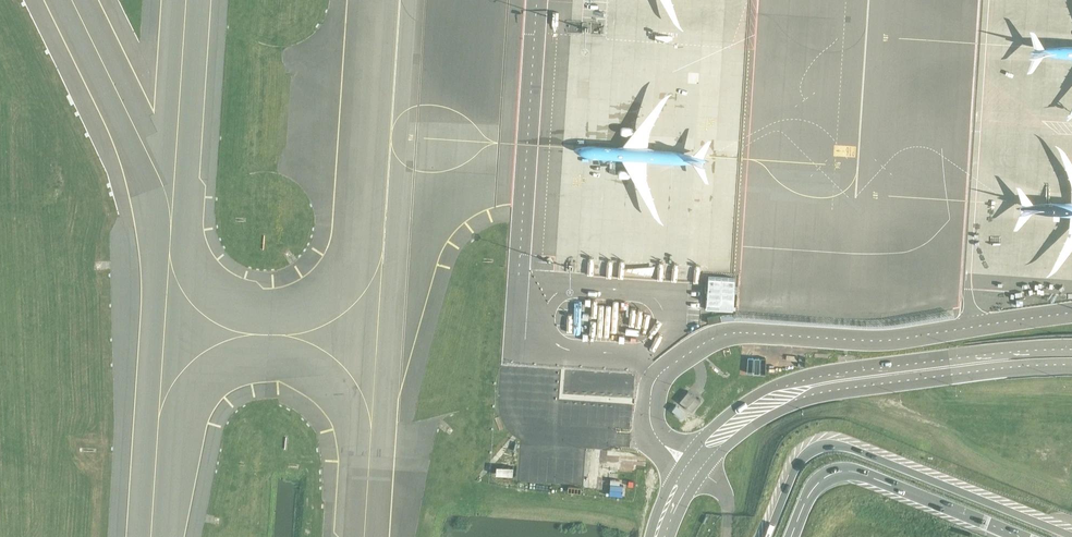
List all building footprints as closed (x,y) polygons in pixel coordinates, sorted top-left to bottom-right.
[(733,279),(707,278),(706,310),(732,311),(733,279)]
